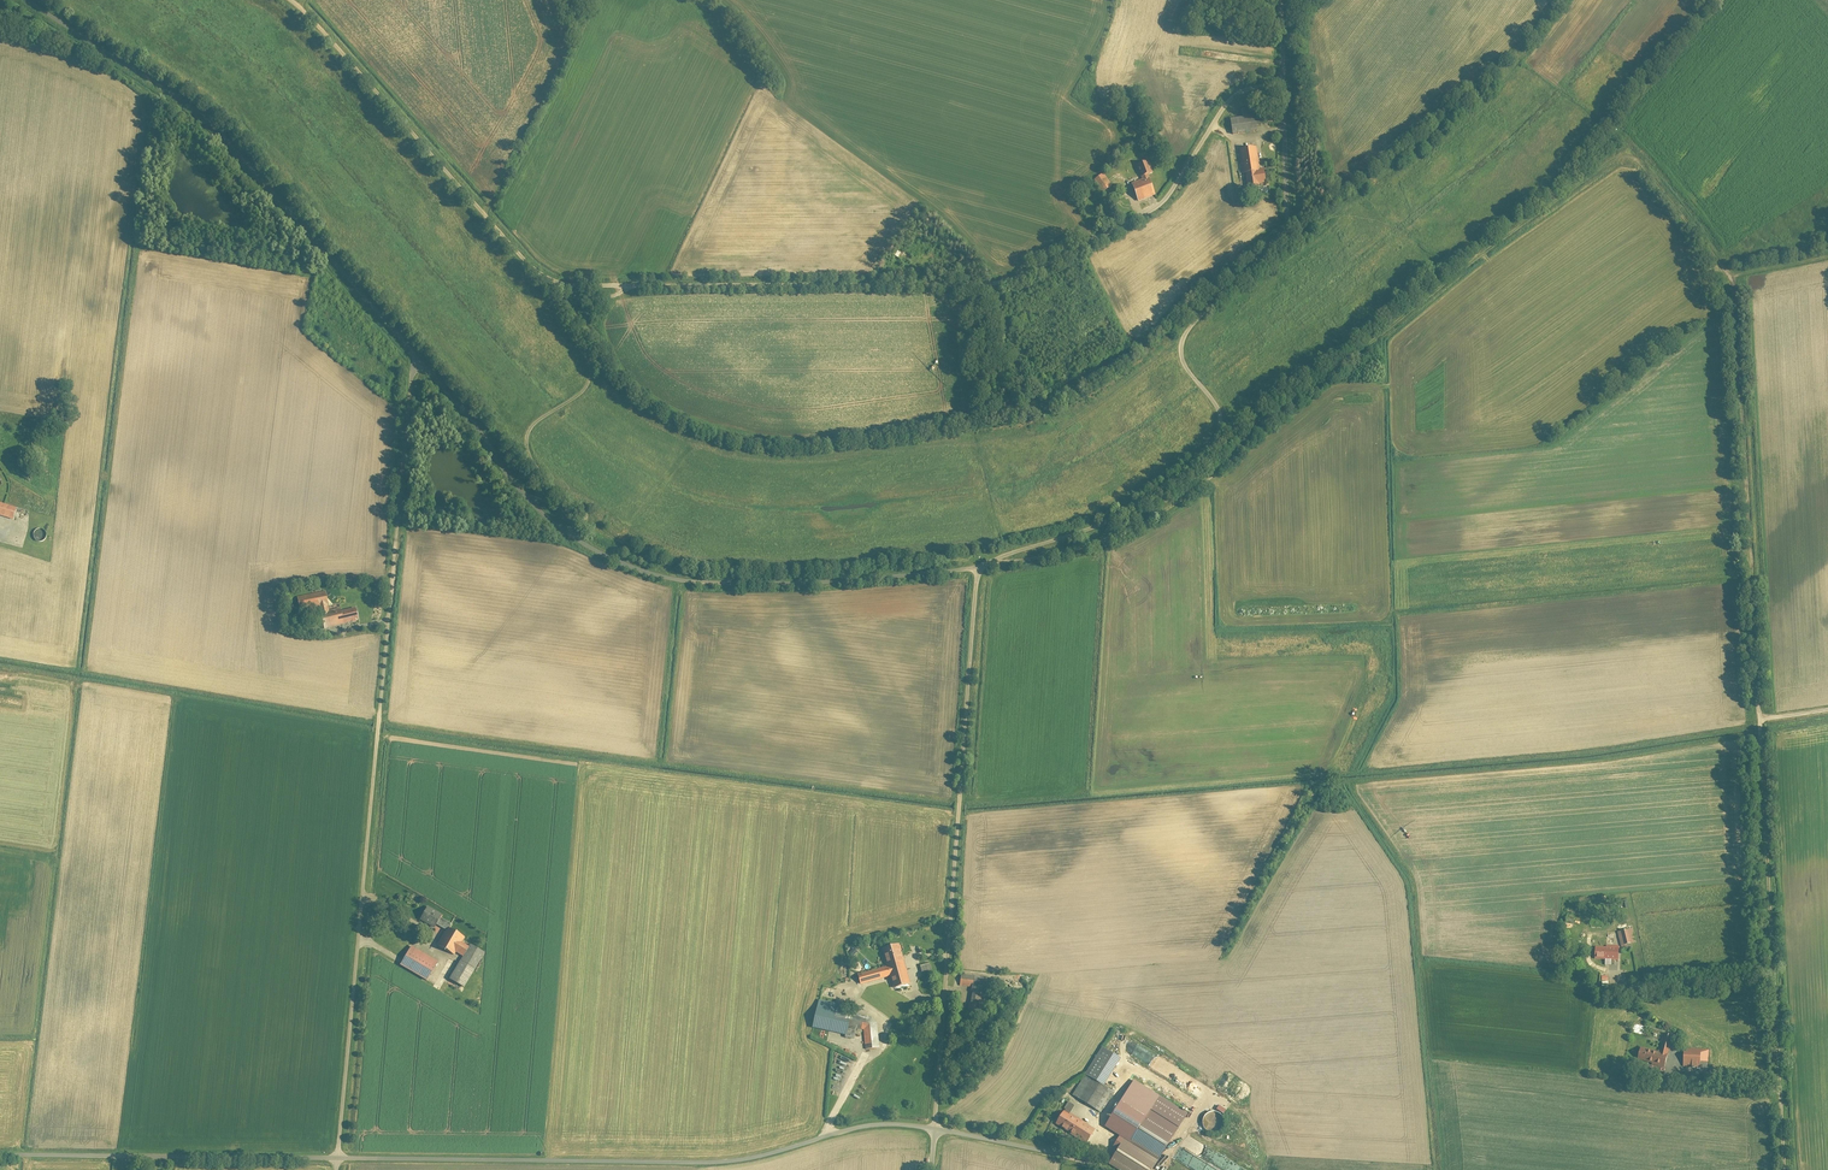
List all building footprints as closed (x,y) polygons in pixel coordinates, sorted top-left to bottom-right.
[(1220,37),(1221,29),(1212,29),(1212,37),(1220,37)] [(1137,88),(1126,93),(1129,101),(1141,96),(1137,88)] [(1230,115),(1232,133),(1256,131),(1253,106),(1240,108),(1240,114),(1230,115)] [(1257,149),(1240,152),(1244,177),(1247,177),(1249,189),(1267,186),(1264,171),(1260,172),(1257,149)] [(1132,187),(1139,204),(1156,197),(1150,180),(1155,178),(1149,164),(1138,168),(1143,182),(1132,187)] [(1109,185),(1101,174),(1093,180),(1101,191),(1109,185)] [(968,296),(960,301),(966,312),(974,307),(968,296)] [(11,522),(13,529),(23,528),(24,528),(19,499),(8,500),(10,508),(0,505),(0,518),(11,522)] [(433,510),(432,518),(443,519),(444,511),(433,510)] [(43,541),(44,539),(44,538),(43,536),(42,535),(42,534),(41,533),(39,533),(37,532),(34,533),(32,534),(32,535),(31,537),(31,539),(31,541),(32,543),(33,544),(34,545),(35,545),(37,545),(38,545),(40,545),(41,544),(42,543),(43,541)] [(329,608),(324,591),(296,598),(300,610),(312,607),(314,612),(319,611),(324,631),(358,622),(354,607),(339,611),(338,606),(329,608)] [(442,918),(428,910),(420,924),(433,931),(435,928),(446,934),(438,946),(462,960),(449,983),(463,991),(484,956),(470,948),(469,950),(461,945),(464,940),(449,931),(451,927),(441,921),(442,918)] [(1573,914),(1571,922),(1580,923),(1581,915),(1573,914)] [(1630,929),(1615,933),(1620,950),(1635,945),(1630,929)] [(833,944),(835,950),(849,946),(847,940),(833,944)] [(908,982),(897,944),(880,949),(885,968),(854,977),(857,987),(889,978),(892,986),(908,982)] [(1616,946),(1595,946),(1595,959),(1615,960),(1616,946)] [(411,950),(401,968),(426,983),(436,965),(411,950)] [(984,977),(959,975),(958,985),(983,987),(984,977)] [(1601,976),(1601,994),(1621,994),(1621,986),(1608,987),(1608,976),(1601,976)] [(988,995),(972,992),(969,1013),(984,1016),(988,995)] [(814,1030),(846,1036),(848,1025),(860,1029),(862,1047),(874,1048),(873,1022),(850,1017),(851,1010),(820,1003),(814,1030)] [(1639,1045),(1635,1064),(1664,1070),(1670,1038),(1662,1036),(1659,1049),(1639,1045)] [(1685,1046),(1685,1052),(1683,1052),(1682,1068),(1702,1069),(1703,1053),(1691,1052),(1691,1046),(1685,1046)] [(1122,1063),(1104,1051),(1073,1097),(1101,1116),(1097,1121),(1119,1139),(1126,1129),(1138,1110),(1105,1090),(1122,1063)] [(1060,1116),(1064,1119),(1057,1128),(1086,1147),(1092,1137),(1069,1122),(1077,1109),(1068,1104),(1060,1116)] [(1141,1118),(1126,1140),(1159,1161),(1173,1139),(1141,1118)] [(1113,1161),(1127,1169),(1153,1169),(1159,1161),(1126,1140),(1113,1161)]
